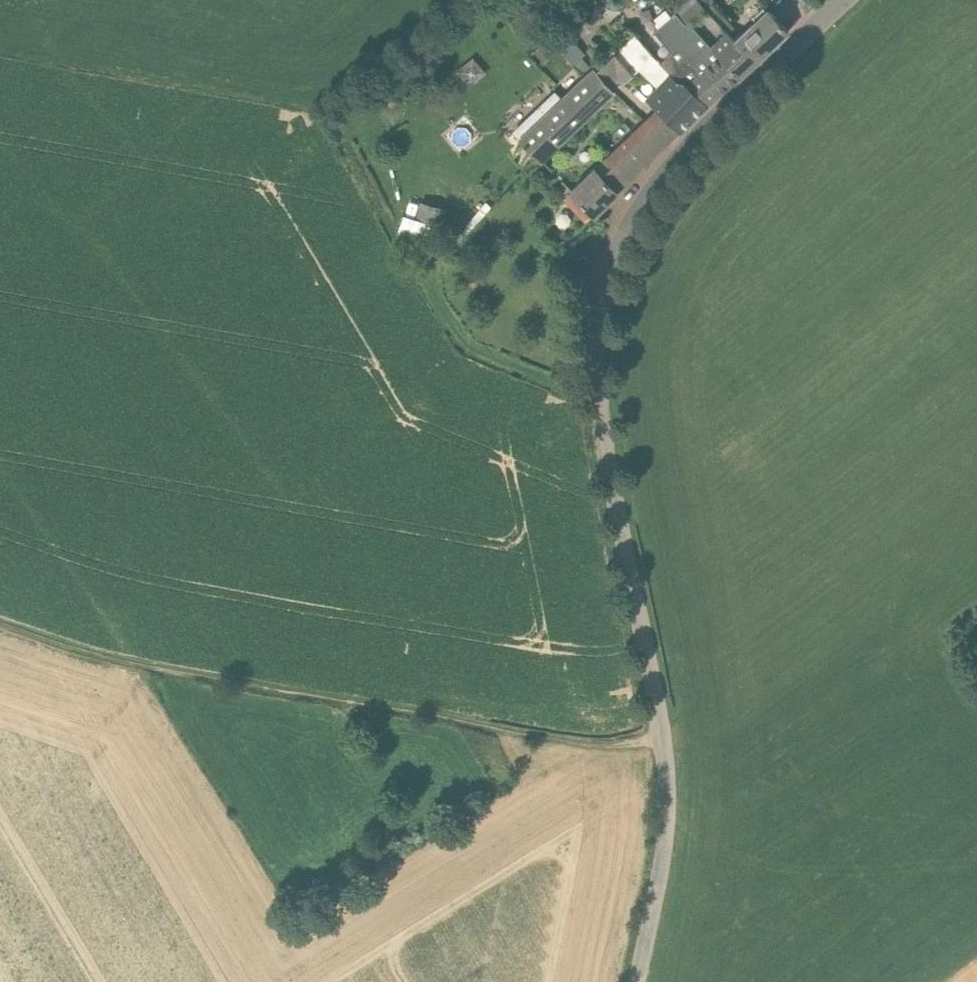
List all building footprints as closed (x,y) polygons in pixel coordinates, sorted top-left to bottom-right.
[(668,4),(676,13),(686,25),(689,23),(705,8),(698,0),(672,0),(668,4)] [(739,76),(789,30),(768,8),(735,39),(727,31),(711,46),(739,76)] [(671,52),(659,61),(679,82),(681,79),(688,84),(689,83),(708,103),(709,102),(718,93),(719,94),(739,76),(711,46),(689,23),(686,25),(676,13),(654,31),(671,52)] [(658,108),(680,130),(693,118),(707,104),(708,103),(689,83),(688,84),(681,79),(679,82),(659,61),(635,34),(615,52),(634,73),(640,67),(659,86),(647,98),(658,108)] [(543,43),(534,51),(543,61),(552,53),(543,43)] [(513,130),(521,138),(541,159),(612,91),(614,90),(610,86),(617,80),(621,84),(634,73),(615,52),(610,56),(596,70),(594,69),(563,98),(555,90),(513,130)] [(485,72),(472,58),(457,71),(470,85),(485,72)] [(646,163),(680,130),(658,108),(608,157),(607,156),(571,190),(594,214),(596,212),(599,214),(607,206),(605,204),(646,163)] [(421,201),(416,219),(438,226),(444,208),(421,201)] [(429,252),(438,226),(416,219),(406,215),(398,242),(429,252)]
